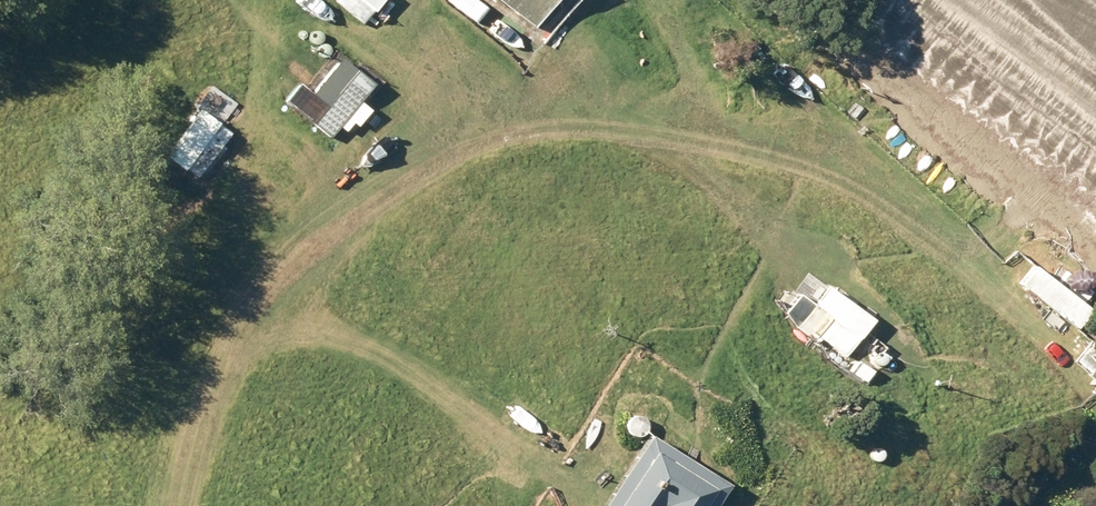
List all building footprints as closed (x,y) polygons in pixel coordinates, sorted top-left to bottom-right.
[(525,14),(533,0),(503,0),(525,14)] [(320,100),(306,119),(326,133),(341,112),(352,120),(363,106),(351,97),(365,78),(331,54),(306,90),(320,100)] [(235,119),(205,99),(171,149),(201,169),(235,119)] [(141,248),(133,251),(139,264),(147,261),(141,248)] [(1014,279),(1070,324),(1085,305),(1081,302),(1090,290),(1077,279),(1067,292),(1028,261),(1014,279)] [(822,283),(796,320),(841,352),(867,315),(822,283)] [(844,368),(862,380),(869,368),(851,357),(844,368)] [(722,477),(642,429),(595,505),(704,505),(722,477)]
